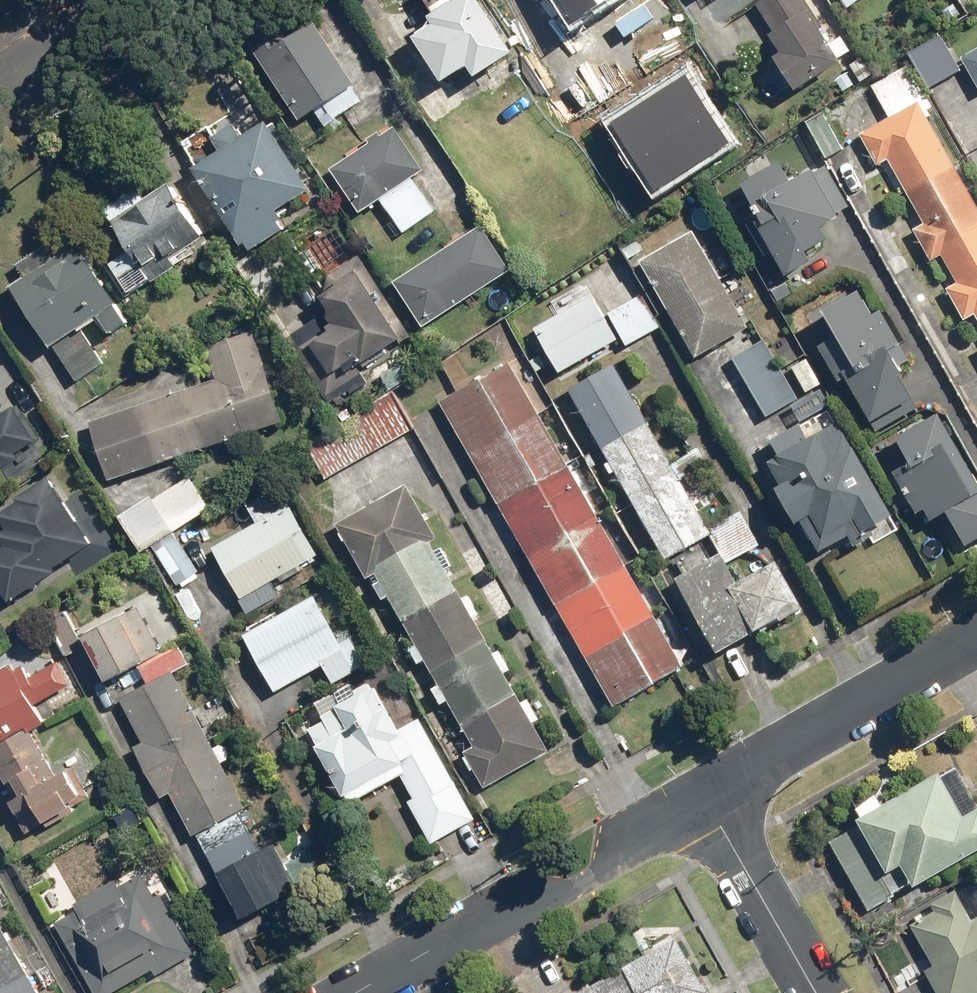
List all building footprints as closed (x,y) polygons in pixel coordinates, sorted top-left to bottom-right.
[(416,36),(443,81),(468,66),(474,77),(514,53),(481,0),(426,0),(434,13),(429,16),(434,25),(416,36)] [(568,22),(605,0),(555,0),(568,22)] [(753,4),(782,52),(774,58),(794,91),(842,62),(804,0),(759,0),(753,4)] [(847,9),(860,0),(840,0),(847,9)] [(309,14),(252,51),(299,123),(313,113),(323,128),(361,103),(351,87),(355,85),(309,14)] [(940,34),(906,54),(928,89),(961,69),(940,34)] [(960,57),(976,87),(976,47),(960,57)] [(684,70),(605,124),(652,193),(732,138),(684,70)] [(918,102),(860,135),(877,164),(887,158),(924,224),(913,230),(931,260),(941,254),(957,282),(947,288),(965,319),(975,313),(976,316),(976,207),(918,102)] [(821,112),(804,122),(826,158),(842,149),(821,112)] [(267,121),(192,169),(241,246),(245,243),(251,252),(284,230),(278,222),(284,218),(278,209),(310,188),(267,121)] [(392,125),(329,169),(360,213),(379,200),(402,233),(434,211),(411,178),(424,170),(392,125)] [(814,169),(792,181),(781,161),(741,184),(758,214),(753,216),(787,276),(815,261),(809,249),(828,238),(822,227),(841,217),(838,211),(848,205),(826,166),(815,171),(814,169)] [(170,183),(111,221),(130,250),(106,266),(117,282),(144,265),(150,274),(206,237),(170,183)] [(481,227),(395,284),(424,327),(510,269),(481,227)] [(692,230),(639,261),(695,357),(748,327),(692,230)] [(648,231),(623,247),(633,262),(658,247),(648,231)] [(13,288),(51,347),(53,345),(76,381),(104,363),(81,327),(98,316),(110,335),(130,322),(80,245),(13,288)] [(329,310),(289,335),(330,403),(372,377),(363,363),(410,335),(361,255),(328,275),(321,296),(329,310)] [(557,315),(534,328),(559,371),(616,339),(585,284),(550,303),(557,315)] [(860,291),(827,310),(840,334),(820,345),(841,382),(848,378),(876,429),(919,405),(901,374),(905,372),(892,348),(902,343),(883,309),(874,315),(860,291)] [(639,295),(607,313),(626,347),(658,328),(639,295)] [(109,480),(283,422),(253,333),(207,348),(218,379),(90,422),(109,480)] [(762,339),(731,358),(766,415),(797,397),(762,339)] [(509,362),(440,401),(612,706),(681,667),(509,362)] [(614,364),(569,389),(666,559),(710,534),(614,364)] [(820,388),(790,404),(800,421),(830,404),(820,388)] [(391,397),(306,447),(325,480),(410,430),(391,397)] [(41,444),(18,410),(7,417),(0,407),(0,472),(41,444)] [(941,411),(897,435),(911,462),(895,471),(918,513),(926,508),(932,520),(949,511),(967,545),(976,539),(976,477),(941,411)] [(780,454),(768,461),(782,484),(776,488),(797,523),(802,521),(820,553),(849,536),(856,546),(872,537),(867,530),(894,514),(839,421),(808,438),(799,423),(771,439),(780,454)] [(0,548),(0,600),(5,608),(68,570),(62,561),(92,544),(51,477),(0,507),(0,514),(8,527),(0,532),(0,537),(5,545),(0,548)] [(154,499),(152,496),(120,516),(142,551),(209,509),(189,477),(154,499)] [(404,483),(335,522),(367,579),(376,574),(473,744),(463,750),(484,787),(549,749),(429,539),(434,536),(404,483)] [(289,503),(212,548),(242,599),(319,554),(289,503)] [(740,510),(707,528),(727,562),(759,543),(740,510)] [(175,536),(154,549),(178,585),(199,571),(175,536)] [(720,552),(676,577),(719,652),(803,605),(778,560),(738,583),(720,552)] [(315,595),(243,636),(276,691),(323,665),(334,683),(367,664),(351,637),(342,642),(315,595)] [(136,605),(82,635),(107,681),(162,651),(136,605)] [(65,611),(47,620),(66,656),(84,646),(65,611)] [(147,682),(119,697),(142,741),(134,746),(161,797),(170,792),(192,835),(246,807),(174,672),(188,665),(178,645),(138,666),(147,682)] [(15,798),(10,801),(27,833),(91,797),(73,765),(57,774),(32,730),(45,723),(35,705),(42,701),(23,666),(15,671),(11,665),(0,671),(0,772),(15,798)] [(373,686),(306,722),(349,801),(416,765),(373,686)] [(439,756),(417,767),(435,801),(457,790),(439,756)] [(828,839),(869,910),(976,849),(976,804),(956,767),(828,839)] [(274,842),(219,872),(244,917),(329,871),(315,846),(285,862),(274,842)] [(55,922),(96,992),(111,992),(154,969),(157,974),(195,952),(145,863),(74,903),(77,909),(55,922)] [(909,923),(932,964),(922,969),(936,992),(976,992),(976,914),(971,917),(955,888),(929,902),(933,909),(909,923)] [(0,920),(0,992),(43,992),(0,920)] [(675,937),(577,992),(712,992),(706,981),(702,983),(675,937)]
